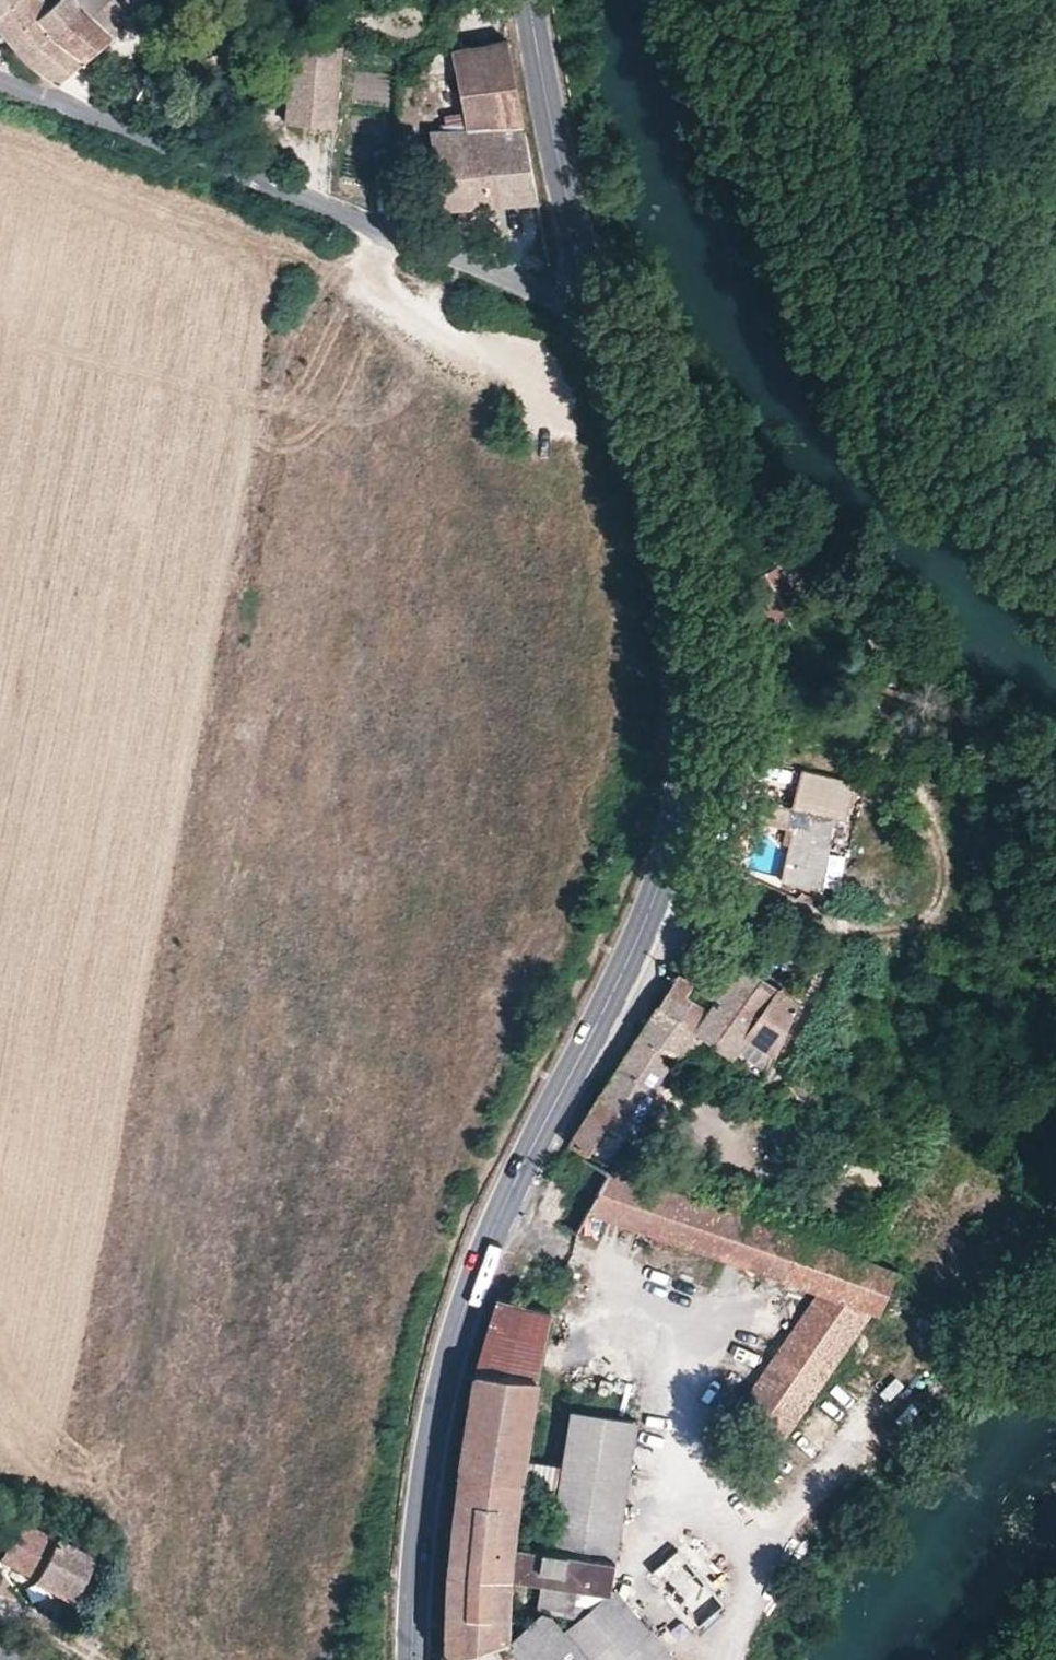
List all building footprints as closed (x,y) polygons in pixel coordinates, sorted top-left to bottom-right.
[(44,0),(15,0),(0,13),(0,30),(11,42),(50,8),(44,0)] [(15,0),(0,0),(0,13),(15,0)] [(73,0),(57,0),(54,3),(50,8),(11,42),(24,56),(57,80),(109,35),(82,12),(73,0)] [(106,19),(120,3),(116,0),(85,0),(106,19)] [(445,207),(536,199),(506,41),(452,52),(466,129),(429,132),(445,207)] [(335,125),(341,47),(291,43),(285,122),(335,125)] [(396,156),(389,154),(386,163),(394,165),(396,156)] [(747,568),(774,616),(797,603),(770,555),(747,568)] [(852,778),(799,766),(791,804),(790,807),(797,809),(781,879),(816,887),(833,814),(843,816),(852,778)] [(760,818),(793,826),(797,809),(790,807),(791,804),(764,798),(760,818)] [(826,846),(835,848),(837,841),(828,839),(826,846)] [(793,916),(775,909),(771,918),(789,927),(793,916)] [(736,1060),(762,1075),(778,1041),(795,1001),(743,965),(721,994),(709,1012),(696,1031),(736,1060)] [(676,1056),(679,1058),(684,1051),(690,1041),(696,1031),(709,1012),(686,998),(693,986),(679,976),(639,1035),(673,1057),(676,1056)] [(571,1144),(609,1163),(628,1135),(632,1137),(657,1091),(653,1088),(673,1057),(639,1035),(620,1064),(571,1144)] [(690,1041),(684,1051),(702,1060),(707,1050),(690,1041)] [(827,1076),(820,1073),(811,1091),(818,1095),(827,1076)] [(958,1095),(949,1090),(943,1104),(952,1109),(958,1095)] [(878,1314),(897,1273),(766,1228),(667,1192),(611,1172),(567,1150),(533,1210),(577,1233),(589,1211),(598,1196),(616,1202),(611,1219),(688,1246),(819,1293),(792,1333),(836,1364),(872,1311),(878,1314)] [(598,1196),(589,1211),(611,1219),(616,1202),(598,1196)] [(501,1637),(508,1629),(510,1576),(513,1544),(519,1487),(524,1458),(535,1383),(549,1313),(495,1299),(476,1363),(462,1455),(455,1507),(447,1566),(447,1587),(445,1650),(445,1659),(520,1659),(501,1637)] [(780,1443),(836,1364),(792,1333),(737,1413),(780,1443)] [(545,1581),(585,1587),(608,1590),(637,1423),(571,1412),(563,1465),(558,1494),(550,1549),(545,1581)] [(563,1465),(524,1458),(519,1487),(558,1494),(563,1465)] [(0,1513),(0,1551),(3,1553),(0,1561),(72,1599),(92,1560),(0,1513)] [(732,1581),(692,1536),(645,1577),(692,1631),(725,1603),(719,1594),(732,1581)] [(513,1544),(510,1576),(545,1581),(550,1549),(513,1544)] [(545,1581),(541,1608),(580,1613),(585,1587),(545,1581)] [(612,1592),(563,1632),(531,1659),(671,1659),(612,1592)] [(563,1632),(541,1608),(536,1607),(508,1629),(501,1637),(520,1659),(531,1659),(563,1632)]
